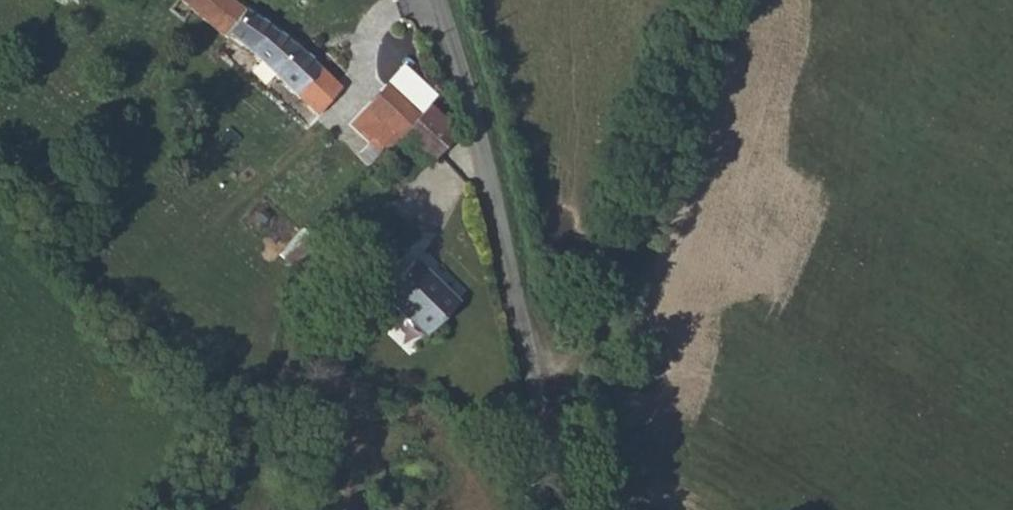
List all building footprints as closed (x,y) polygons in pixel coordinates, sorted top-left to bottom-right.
[(182,0),(174,0),(169,8),(182,20),(192,8),(182,0)] [(235,0),(182,0),(192,8),(219,30),(235,43),(261,62),(313,111),(337,80),(281,34),(235,0)] [(414,108),(384,82),(363,105),(394,132),(414,108)] [(423,97),(414,108),(442,132),(452,120),(423,97)] [(414,108),(394,132),(423,155),(442,132),(414,108)] [(296,226),(271,250),(303,275),(325,250),(296,226)] [(454,294),(410,255),(378,292),(422,329),(454,294)]
